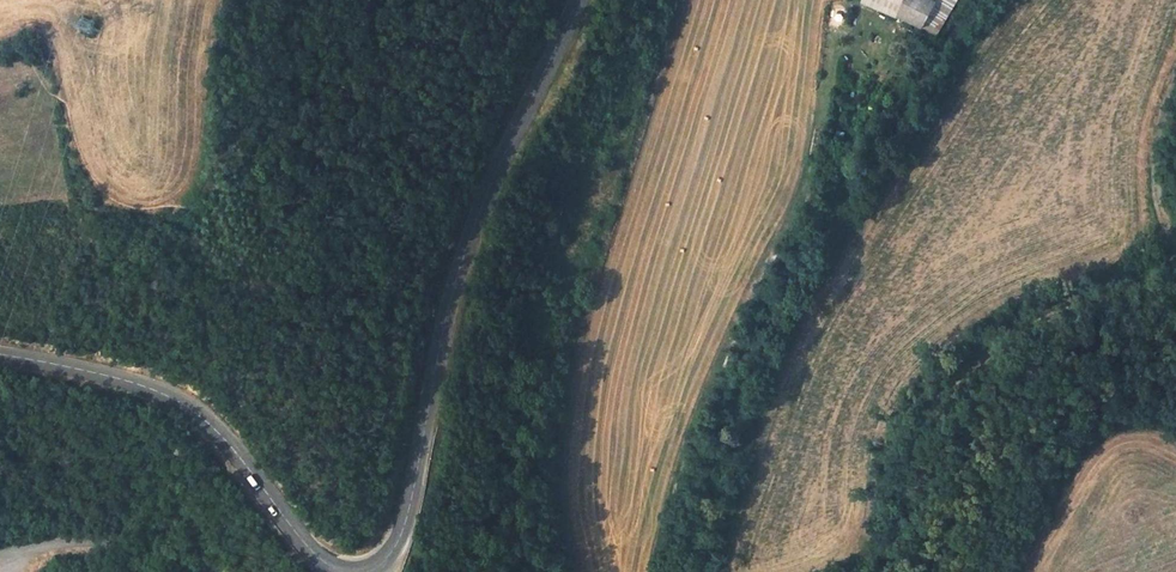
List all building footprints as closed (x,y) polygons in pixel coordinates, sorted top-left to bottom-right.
[(923,25),(935,3),(930,0),(865,0),(923,25)] [(935,3),(952,11),(958,0),(930,0),(935,3)] [(939,36),(949,19),(941,14),(930,31),(939,36)]
